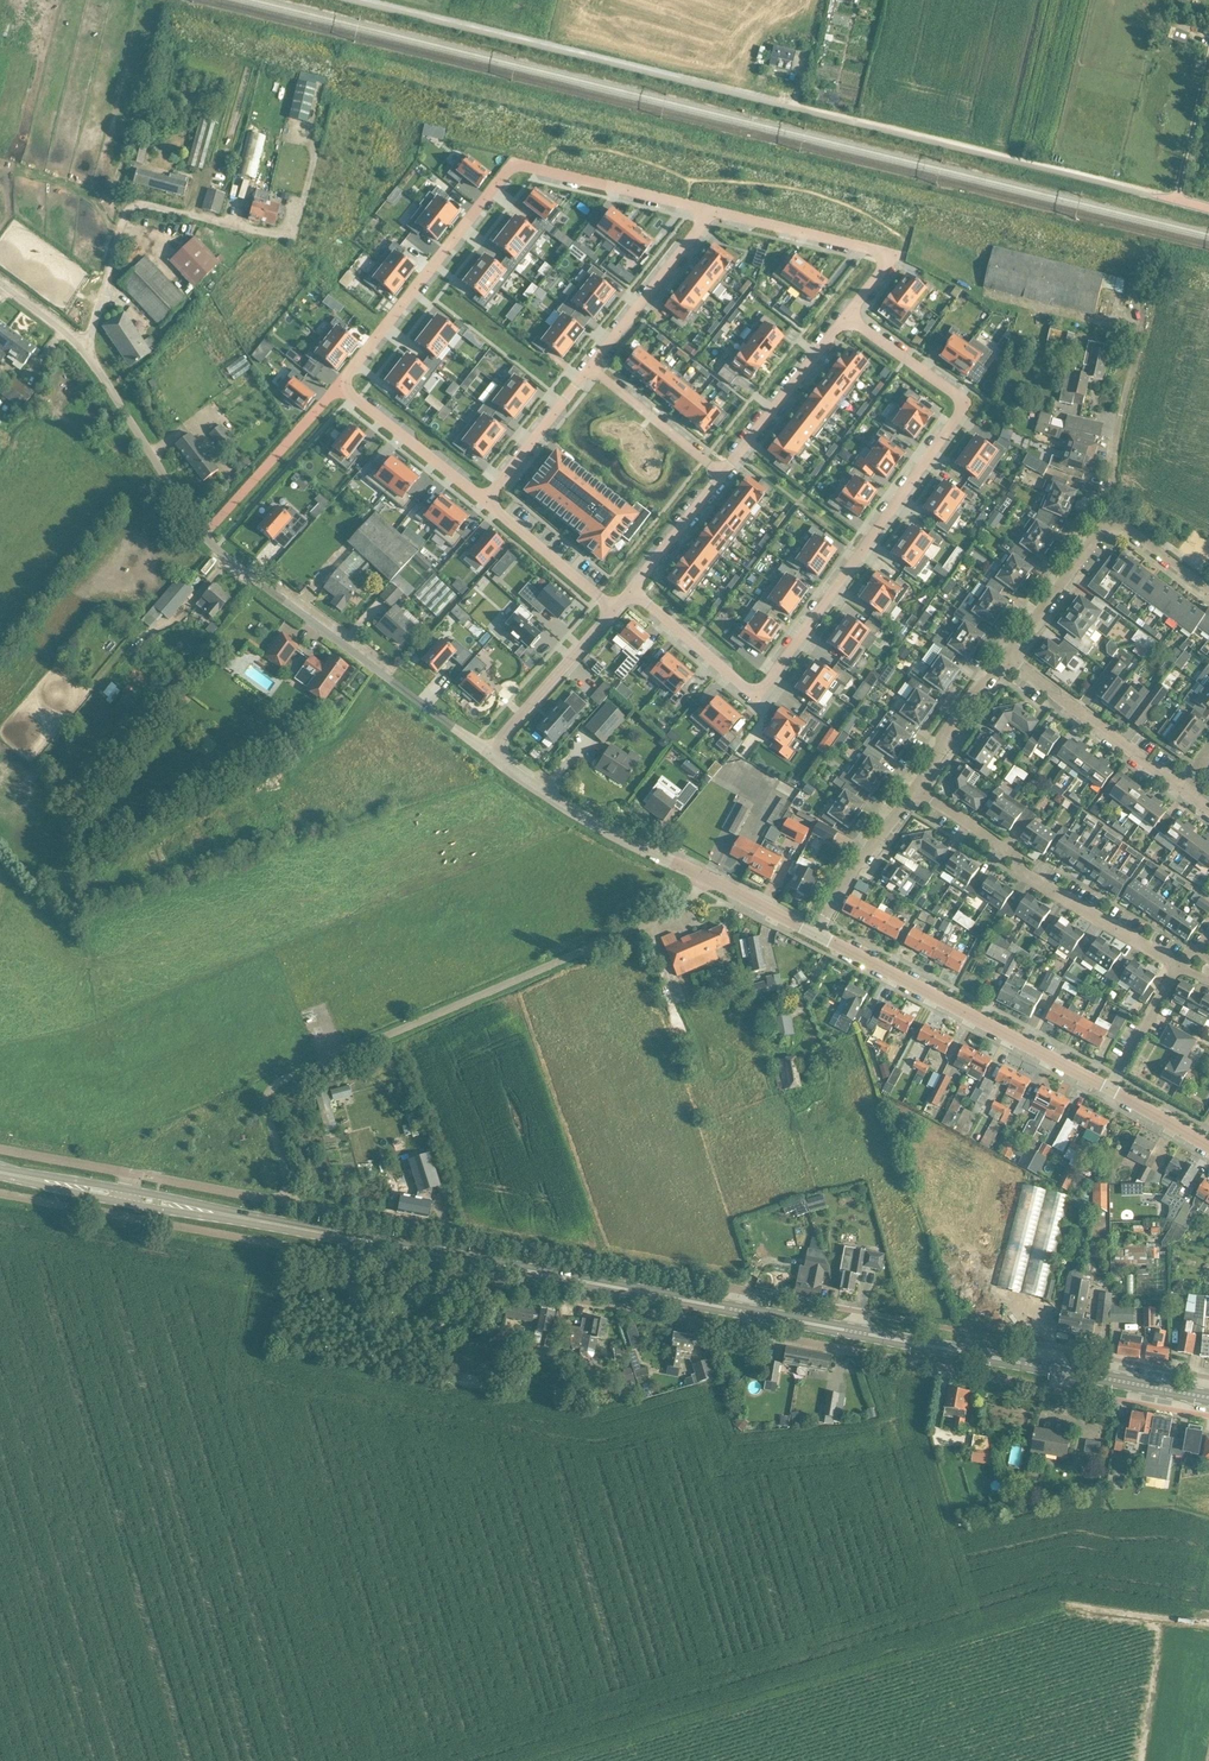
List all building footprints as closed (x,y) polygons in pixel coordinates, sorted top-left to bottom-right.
[(774,46),(769,66),(776,67),(778,59),(793,63),(796,52),(774,46)] [(290,120),(308,125),(317,88),(300,83),(290,120)] [(276,110),(288,114),(290,107),(278,103),(276,110)] [(188,166),(203,170),(216,121),(201,117),(188,166)] [(443,141),(446,129),(425,124),(422,136),(443,141)] [(148,139),(137,136),(131,162),(142,164),(148,139)] [(240,174),(254,177),(256,166),(259,151),(249,149),(248,152),(242,151),(240,160),(250,162),(249,166),(243,164),(240,174)] [(463,154),(447,174),(459,183),(464,177),(478,188),(488,174),(463,154)] [(262,179),(258,177),(256,185),(265,187),(267,179),(269,180),(272,168),(266,166),(262,179)] [(189,179),(171,175),(170,178),(137,169),(133,182),(167,192),(166,193),(174,195),(174,194),(184,196),(189,179)] [(397,187),(393,192),(399,197),(403,192),(397,187)] [(430,192),(419,205),(421,207),(427,211),(447,227),(451,222),(453,224),(458,216),(456,215),(457,214),(443,203),(448,197),(437,187),(431,194),(430,192)] [(239,210),(243,191),(230,188),(225,206),(239,210)] [(203,209),(218,214),(225,193),(209,189),(203,209)] [(254,199),(249,219),(263,223),(268,202),(270,194),(257,190),(254,199)] [(529,196),(524,202),(526,204),(525,205),(539,216),(534,222),(546,231),(545,232),(553,237),(558,230),(551,225),(561,212),(552,204),(555,201),(546,195),(544,198),(536,191),(531,197),(529,196)] [(286,208),(268,202),(263,223),(275,226),(278,214),(284,215),(286,208)] [(421,207),(406,226),(418,236),(423,229),(437,240),(447,227),(427,211),(421,207)] [(596,215),(582,232),(590,239),(595,232),(605,240),(622,218),(611,210),(603,220),(596,215)] [(509,226),(505,231),(530,251),(545,232),(546,231),(534,222),(529,229),(515,218),(514,219),(512,217),(507,224),(509,226)] [(622,218),(605,240),(615,248),(617,246),(632,227),(622,218)] [(632,227),(617,246),(627,254),(642,235),(632,227)] [(499,234),(493,241),(495,243),(494,244),(508,255),(503,261),(515,270),(530,251),(505,231),(501,236),(499,234)] [(642,235),(627,254),(637,262),(652,243),(642,235)] [(220,263),(195,236),(168,262),(194,288),(220,263)] [(576,241),(573,245),(578,250),(581,246),(576,241)] [(394,242),(378,262),(404,282),(414,269),(400,258),(405,251),(394,242)] [(573,246),(568,251),(573,255),(578,250),(573,246)] [(723,254),(714,246),(705,257),(706,257),(724,271),(724,270),(731,261),(735,265),(741,258),(728,248),(723,254)] [(1105,275),(994,247),(984,288),(1095,315),(1105,275)] [(593,255),(590,259),(595,263),(598,260),(593,255)] [(478,265),(474,270),(500,290),(515,270),(503,261),(498,267),(484,256),(484,257),(482,256),(476,263),(478,265)] [(145,257),(119,283),(161,326),(187,301),(145,257)] [(706,257),(705,257),(698,267),(720,284),(728,274),(724,270),(724,271),(706,257)] [(790,286),(806,266),(795,258),(788,267),(782,263),(772,276),(789,289),(791,286),(790,286)] [(754,266),(761,268),(763,261),(756,259),(754,266)] [(378,262),(363,281),(375,290),(380,284),(394,295),(395,293),(397,294),(402,288),(400,287),(404,282),(378,262)] [(609,264),(606,268),(612,272),(615,269),(609,264)] [(604,275),(593,266),(577,285),(603,306),(606,301),(608,303),(614,295),(612,293),(613,293),(599,281),(604,275)] [(800,294),(816,274),(806,266),(790,286),(791,286),(800,294)] [(518,267),(515,270),(521,275),(524,271),(518,267)] [(720,284),(698,267),(690,277),(708,291),(708,292),(712,295),(712,294),(720,284)] [(615,269),(612,272),(617,277),(620,273),(615,269)] [(474,270),(464,283),(478,294),(473,300),(484,309),(500,290),(474,270)] [(811,302),(826,283),(816,274),(800,294),(811,302)] [(907,276),(899,287),(921,304),(929,293),(934,287),(923,278),(918,285),(907,276)] [(708,291),(690,277),(682,287),(700,301),(701,300),(708,292),(708,291)] [(350,285),(342,279),(339,283),(347,289),(350,285)] [(748,281),(743,286),(747,289),(751,284),(748,281)] [(532,296),(538,289),(532,284),(526,292),(532,296)] [(603,306),(577,285),(562,305),(574,314),(579,308),(593,319),(593,318),(595,319),(601,311),(599,310),(603,306)] [(743,295),(747,289),(743,286),(739,292),(743,295)] [(700,301),(682,287),(675,297),(674,297),(692,311),(692,312),(696,315),(705,303),(701,300),(700,301)] [(891,296),(891,297),(913,314),(921,304),(899,287),(891,296)] [(685,321),(692,312),(692,311),(674,297),(675,297),(674,296),(665,307),(675,315),(670,321),(683,331),(689,324),(685,321)] [(882,307),(877,313),(887,320),(900,330),(913,314),(891,297),(891,296),(890,296),(882,307)] [(764,297),(761,300),(767,305),(770,301),(764,297)] [(727,307),(731,309),(736,304),(732,301),(727,307)] [(523,308),(517,303),(513,308),(519,313),(523,308)] [(569,320),(574,314),(562,305),(556,312),(562,316),(552,329),(572,344),(576,340),(578,342),(584,334),(582,332),(583,331),(569,320)] [(788,310),(782,305),(780,309),(785,314),(788,310)] [(946,315),(950,309),(946,306),(942,312),(946,315)] [(727,307),(723,312),(727,315),(731,309),(727,307)] [(732,315),(736,318),(740,313),(736,310),(732,315)] [(788,310),(785,314),(791,318),(794,314),(788,310)] [(150,353),(124,313),(103,327),(108,334),(111,332),(126,354),(123,357),(130,366),(150,353)] [(732,315),(727,321),(731,324),(736,318),(732,315)] [(782,338),(773,331),(777,325),(765,315),(759,322),(764,325),(757,334),(756,335),(774,348),(782,338)] [(431,325),(427,330),(447,346),(457,333),(462,338),(463,337),(468,330),(456,321),(451,328),(437,317),(436,318),(434,316),(429,323),(431,325)] [(336,317),(320,337),(346,357),(350,352),(352,353),(357,346),(356,345),(356,344),(342,333),(347,327),(336,317)] [(927,326),(931,328),(935,323),(931,320),(927,326)] [(712,327),(715,330),(720,324),(716,321),(712,327)] [(8,354),(24,366),(36,349),(20,337),(0,323),(0,364),(8,354)] [(927,326),(923,331),(927,334),(931,328),(927,326)] [(712,327),(707,332),(711,335),(715,330),(712,327)] [(969,346),(968,346),(956,337),(960,332),(953,327),(945,339),(951,343),(940,358),(954,367),(969,346)] [(572,344),(552,329),(542,341),(537,337),(531,344),(543,353),(548,347),(562,358),(572,344)] [(427,330),(416,343),(430,354),(425,360),(437,369),(443,362),(437,358),(447,346),(427,330)] [(468,330),(463,337),(468,341),(473,335),(468,330)] [(720,330),(716,336),(720,339),(724,333),(720,330)] [(1072,350),(1075,335),(1057,331),(1051,330),(1046,351),(1070,356),(1072,350)] [(774,348),(756,335),(757,334),(752,331),(743,342),(748,345),(766,358),(774,348)] [(1028,343),(1044,346),(1046,337),(1030,333),(1028,343)] [(656,338),(661,342),(664,339),(659,334),(656,338)] [(720,339),(716,336),(712,341),(715,344),(720,339)] [(320,337),(305,356),(317,365),(322,359),(336,370),(337,369),(338,370),(344,363),(342,362),(346,357),(320,337)] [(974,338),(968,346),(969,346),(954,367),(958,370),(957,372),(965,378),(966,376),(967,377),(978,363),(984,367),(994,353),(974,338)] [(274,347),(264,339),(261,344),(270,352),(274,347)] [(664,339),(661,342),(667,347),(671,350),(674,347),(670,343),(664,339)] [(1104,351),(1105,345),(1089,342),(1084,365),(1091,367),(1088,377),(1102,380),(1109,352),(1104,351)] [(687,343),(683,348),(691,355),(695,350),(687,343)] [(766,358),(748,345),(741,354),(740,355),(758,369),(758,368),(766,358)] [(674,347),(671,350),(676,354),(681,358),(684,355),(679,350),(674,347)] [(634,375),(650,356),(640,348),(635,354),(632,357),(624,367),(634,375)] [(628,348),(626,351),(632,357),(635,354),(628,348)] [(849,350),(841,360),(840,361),(860,376),(868,366),(849,350)] [(723,368),(717,375),(730,385),(736,378),(741,372),(750,380),(759,369),(758,368),(758,369),(740,355),(741,354),(736,351),(723,368)] [(998,356),(1005,361),(1007,356),(1000,352),(998,356)] [(406,355),(396,369),(422,389),(437,369),(425,360),(420,366),(406,355)] [(684,355),(681,358),(687,363),(690,359),(684,355)] [(244,356),(226,368),(235,380),(252,367),(244,356)] [(660,364),(650,356),(634,375),(644,383),(660,364)] [(860,376),(840,361),(841,360),(840,360),(831,371),(832,371),(833,371),(852,386),(853,386),(860,376)] [(481,361),(475,367),(482,373),(487,366),(481,361)] [(668,374),(669,375),(672,370),(661,362),(660,364),(644,383),(643,384),(654,393),(655,392),(654,392),(668,374)] [(694,362),(692,366),(702,374),(705,371),(699,366),(694,362)] [(1075,373),(1076,368),(1067,366),(1059,402),(1073,405),(1075,394),(1085,396),(1088,383),(1087,383),(1088,377),(1091,367),(1084,365),(1082,374),(1075,373)] [(513,366),(498,386),(524,406),(534,393),(520,382),(525,376),(513,366)] [(390,372),(385,379),(387,381),(386,382),(400,393),(395,399),(407,408),(422,389),(396,369),(392,374),(390,372)] [(278,389),(277,390),(286,397),(284,400),(292,407),(295,404),(303,410),(307,404),(309,406),(315,399),(313,398),(314,396),(300,386),(305,379),(293,370),(278,389)] [(705,371),(702,374),(707,379),(710,375),(705,371)] [(855,387),(853,386),(852,386),(833,371),(832,371),(825,381),(842,394),(842,395),(846,398),(855,387)] [(678,383),(678,382),(669,375),(668,374),(654,392),(655,392),(664,400),(678,383)] [(690,388),(690,389),(692,387),(681,378),(678,382),(678,383),(664,400),(674,408),(690,388)] [(14,379),(2,396),(22,410),(34,393),(14,379)] [(466,380),(460,387),(466,392),(472,385),(466,380)] [(842,394),(825,381),(817,390),(817,391),(834,405),(834,404),(842,395),(842,394)] [(880,382),(876,388),(879,391),(884,385),(880,382)] [(715,386),(721,391),(724,387),(718,383),(715,386)] [(524,406),(498,386),(483,405),(495,415),(500,408),(513,419),(514,418),(516,420),(522,412),(520,411),(524,406)] [(724,387),(721,391),(726,395),(729,392),(724,387)] [(690,388),(674,408),(684,416),(698,399),(700,397),(690,389),(690,388)] [(876,388),(871,394),(875,397),(879,391),(876,388)] [(839,408),(834,404),(834,405),(817,391),(817,390),(816,390),(808,401),(809,401),(831,418),(839,408)] [(932,415),(916,404),(920,398),(908,390),(904,396),(909,400),(901,410),(901,411),(923,426),(922,427),(923,427),(924,425),(927,427),(932,419),(930,417),(932,415)] [(708,407),(707,406),(698,399),(684,416),(694,424),(708,407)] [(823,428),(831,418),(809,401),(808,401),(801,411),(823,428)] [(439,413),(444,406),(438,402),(433,408),(439,413)] [(711,402),(707,406),(708,407),(694,424),(693,424),(704,433),(712,424),(717,428),(728,416),(711,402)] [(864,403),(860,409),(864,412),(868,406),(864,403)] [(490,421),(495,415),(483,405),(468,425),(493,445),(497,441),(498,442),(505,434),(503,433),(504,432),(490,421)] [(923,426),(901,411),(901,410),(896,407),(883,426),(895,434),(899,428),(914,439),(922,427),(923,426)] [(860,409),(856,414),(860,417),(864,412),(860,409)] [(823,428),(801,411),(793,421),(810,435),(814,439),(823,428)] [(1042,413),(1036,432),(1058,439),(1069,442),(1066,451),(1093,460),(1098,446),(1094,445),(1097,438),(1081,433),(1065,429),(1062,429),(1062,428),(1050,425),(1052,416),(1042,413)] [(1068,415),(1065,429),(1081,433),(1093,436),(1097,422),(1068,415)] [(803,444),(810,435),(793,421),(785,431),(802,445),(803,444)] [(234,441),(230,437),(231,437),(220,424),(208,434),(219,447),(223,450),(234,441)] [(493,445),(468,425),(452,444),(464,454),(469,447),(483,458),(484,457),(486,459),(492,451),(490,449),(493,445)] [(852,426),(848,432),(852,435),(856,429),(852,426)] [(350,427),(328,455),(348,471),(357,459),(351,454),(363,438),(362,437),(364,435),(357,430),(355,431),(350,427)] [(904,454),(888,444),(892,438),(880,429),(876,436),(881,439),(873,451),(874,451),(895,466),(894,466),(895,467),(896,464),(899,466),(904,458),(902,457),(904,454)] [(802,445),(785,431),(777,441),(795,455),(795,456),(799,459),(807,448),(803,444),(802,445)] [(848,432),(844,438),(848,440),(852,435),(848,432)] [(202,448),(190,433),(175,445),(204,482),(219,470),(202,448)] [(977,437),(967,451),(994,470),(1008,450),(996,442),(992,448),(977,437)] [(788,465),(795,456),(795,455),(777,441),(777,440),(768,451),(778,459),(773,465),(786,475),(791,468),(788,465)] [(834,444),(829,450),(833,453),(838,447),(834,444)] [(556,450),(523,492),(580,537),(576,543),(579,545),(601,563),(622,537),(629,542),(650,514),(636,503),(631,509),(556,450)] [(829,450),(825,455),(829,458),(833,453),(829,450)] [(886,478),(894,466),(895,466),(874,451),(873,451),(865,462),(858,458),(854,464),(871,477),(876,471),(886,478)] [(980,490),(994,470),(967,451),(964,455),(962,454),(958,460),(960,462),(958,465),(972,475),(968,481),(980,490)] [(1089,473),(1093,460),(1066,451),(1064,459),(1053,456),(1050,466),(1068,474),(1083,479),(1086,472),(1089,473)] [(1029,454),(1023,464),(1044,476),(1050,466),(1029,454)] [(374,467),(365,479),(384,494),(404,468),(391,458),(380,472),(374,467)] [(818,465),(814,470),(818,473),(822,467),(818,465)] [(404,468),(384,494),(403,509),(413,498),(406,493),(418,479),(416,478),(418,476),(410,470),(409,472),(404,468)] [(876,493),(861,483),(865,477),(853,468),(848,475),(854,479),(846,490),(867,505),(869,503),(871,504),(876,496),(874,495),(876,493)] [(814,470),(810,476),(814,479),(818,473),(814,470)] [(1047,482),(1042,494),(1046,495),(1051,497),(1071,506),(1072,505),(1073,505),(1076,499),(1074,498),(1077,493),(1065,489),(1068,482),(1054,476),(1051,484),(1047,482)] [(739,489),(738,489),(739,490),(739,489),(756,503),(756,504),(757,503),(764,494),(768,497),(774,490),(761,480),(757,486),(747,478),(739,489)] [(945,482),(935,496),(957,512),(958,511),(967,499),(971,502),(976,495),(964,487),(960,493),(945,482)] [(739,490),(731,499),(748,513),(749,512),(756,503),(739,489),(739,490)] [(867,505),(846,490),(837,501),(832,497),(827,504),(840,513),(844,507),(859,517),(868,505),(867,505)] [(1046,495),(1038,515),(1052,522),(1055,514),(1066,518),(1068,513),(1070,513),(1072,507),(1071,507),(1071,506),(1051,497),(1046,495)] [(423,506),(414,517),(421,523),(426,517),(437,527),(438,527),(454,507),(450,504),(451,502),(443,496),(442,498),(441,497),(430,511),(423,506)] [(962,514),(958,511),(957,512),(935,496),(926,509),(940,520),(936,526),(948,534),(962,514)] [(324,497),(309,513),(316,519),(330,503),(324,497)] [(1013,502),(1005,497),(999,505),(1007,510),(1013,502)] [(731,499),(723,509),(743,525),(743,524),(751,514),(749,512),(748,513),(731,499)] [(437,527),(433,532),(453,548),(462,536),(456,531),(467,518),(466,517),(467,515),(460,509),(458,511),(454,507),(438,527),(437,527)] [(266,520),(260,528),(273,539),(284,527),(295,537),(308,523),(291,508),(285,514),(278,508),(273,512),(270,509),(263,517),(266,520)] [(723,509),(716,519),(737,536),(745,526),(743,524),(743,525),(723,509)] [(1031,520),(1024,530),(1025,530),(1049,547),(1049,546),(1050,547),(1054,542),(1053,541),(1056,536),(1047,529),(1052,522),(1038,515),(1032,511),(1028,518),(1031,520)] [(1004,517),(996,512),(992,518),(1000,523),(1004,517)] [(375,513),(348,543),(367,560),(371,564),(390,582),(416,554),(418,552),(375,513)] [(777,519),(781,522),(785,517),(782,514),(777,519)] [(708,529),(729,547),(737,536),(716,519),(708,529)] [(777,528),(781,522),(777,519),(773,525),(777,528)] [(813,537),(805,548),(826,563),(835,551),(820,541),(824,535),(812,526),(808,533),(813,537)] [(932,532),(928,538),(913,527),(912,528),(910,527),(905,535),(907,536),(903,541),(925,556),(926,556),(934,544),(939,547),(944,540),(932,532)] [(707,528),(699,540),(700,540),(717,553),(721,557),(729,547),(708,529),(707,528)] [(503,543),(489,530),(468,553),(483,566),(503,543)] [(1019,542),(1014,548),(1027,557),(1031,551),(1041,558),(1044,553),(1045,554),(1049,549),(1048,548),(1049,547),(1025,530),(1017,541),(1019,542)] [(766,543),(770,537),(766,534),(762,540),(766,543)] [(420,536),(413,545),(419,550),(426,541),(420,536)] [(699,540),(692,550),(709,563),(713,567),(721,557),(717,553),(700,540),(699,540)] [(762,548),(766,543),(762,540),(758,546),(762,548)] [(930,559),(926,556),(925,556),(903,541),(900,545),(898,544),(893,552),(894,553),(894,554),(908,565),(904,571),(916,579),(930,559)] [(958,547),(951,557),(958,563),(965,553),(958,547)] [(826,563),(805,548),(797,560),(791,556),(786,562),(798,571),(803,565),(817,576),(826,563)] [(1014,548),(1002,565),(1025,581),(1025,580),(1026,581),(1030,575),(1029,574),(1032,570),(1023,563),(1027,557),(1014,548)] [(684,559),(684,560),(705,577),(713,567),(709,563),(692,550),(684,559)] [(1124,583),(1137,565),(1123,554),(1120,559),(1114,554),(1088,587),(1105,599),(1109,593),(1100,586),(1110,573),(1124,583)] [(758,560),(754,557),(750,563),(754,566),(758,560)] [(675,569),(675,570),(676,570),(697,587),(705,577),(684,560),(684,559),(675,569)] [(499,562),(492,570),(501,578),(508,569),(499,562)] [(750,572),(754,566),(750,563),(746,569),(750,572)] [(781,573),(773,584),(772,584),(798,603),(807,590),(792,580),(796,574),(782,564),(778,571),(781,573)] [(1002,565),(990,582),(1003,591),(1007,585),(1017,592),(1020,587),(1021,588),(1025,583),(1024,582),(1025,581),(1002,565)] [(1137,593),(1151,575),(1137,565),(1124,583),(1137,593)] [(371,586),(359,577),(355,574),(350,580),(337,570),(324,588),(333,594),(335,592),(339,594),(332,604),(341,611),(355,592),(363,598),(371,586)] [(675,570),(667,581),(676,588),(672,593),(684,603),(697,587),(676,570),(675,570)] [(944,570),(941,575),(947,580),(951,575),(944,570)] [(392,584),(380,597),(391,607),(403,594),(407,598),(413,592),(407,587),(408,586),(410,584),(400,574),(397,577),(391,583),(392,584)] [(879,574),(871,585),(898,605),(911,587),(899,579),(894,585),(879,574)] [(415,596),(436,617),(456,596),(434,575),(415,596)] [(735,575),(731,581),(735,584),(739,578),(735,575)] [(1151,603),(1164,585),(1151,575),(1137,593),(1151,603)] [(160,600),(153,607),(163,615),(168,620),(174,613),(193,591),(179,578),(160,600)] [(988,585),(978,599),(1001,615),(1001,614),(1003,615),(1006,609),(1005,608),(1009,603),(999,597),(1003,591),(990,582),(985,578),(982,581),(988,585)] [(460,594),(466,588),(457,580),(451,586),(460,594)] [(731,590),(735,584),(731,581),(727,587),(731,590)] [(772,584),(773,584),(771,583),(757,603),(769,612),(768,612),(769,612),(774,605),(789,615),(798,603),(772,584)] [(206,594),(196,605),(212,618),(212,619),(218,612),(219,612),(222,608),(230,599),(220,590),(221,589),(216,584),(215,586),(213,585),(206,594)] [(545,607),(557,619),(570,604),(549,585),(540,595),(527,584),(518,594),(540,613),(545,607)] [(898,605),(871,585),(870,586),(871,586),(868,591),(866,589),(860,597),(862,598),(862,599),(876,610),(872,616),(884,624),(898,605)] [(1164,613),(1178,595),(1164,585),(1151,603),(1164,613)] [(964,603),(959,610),(967,616),(979,624),(983,619),(993,626),(996,621),(997,622),(1001,616),(1000,615),(1001,615),(978,599),(971,594),(964,604),(964,603)] [(1178,624),(1192,605),(1178,595),(1164,613),(1178,624)] [(716,601),(720,604),(724,599),(720,596),(716,601)] [(1097,631),(1104,622),(1110,627),(1119,615),(1096,597),(1095,598),(1097,600),(1094,605),(1089,602),(1088,603),(1081,598),(1078,601),(1075,601),(1073,605),(1073,608),(1071,611),(1097,631)] [(720,604),(716,601),(711,607),(715,610),(720,604)] [(764,618),(768,612),(769,612),(757,603),(756,603),(751,610),(757,614),(749,626),(770,641),(779,628),(764,618)] [(1120,604),(1117,608),(1123,613),(1126,609),(1120,604)] [(460,609),(457,605),(451,612),(454,615),(460,609)] [(1206,616),(1205,616),(1192,605),(1178,624),(1192,635),(1198,627),(1206,616)] [(533,616),(521,606),(505,624),(510,628),(506,631),(519,643),(521,641),(528,648),(530,646),(532,648),(540,638),(538,636),(540,635),(532,628),(533,627),(532,626),(532,627),(529,624),(529,623),(528,624),(527,623),(533,616)] [(394,609),(377,627),(385,634),(387,632),(401,645),(415,629),(403,617),(394,609)] [(1129,617),(1132,613),(1126,609),(1123,613),(1129,617)] [(1071,611),(1068,614),(1065,615),(1063,619),(1063,622),(1061,624),(1068,630),(1067,632),(1071,635),(1068,640),(1065,638),(1065,639),(1087,656),(1094,647),(1093,642),(1090,640),(1097,631),(1071,611)] [(1205,616),(1206,616),(1198,627),(1208,635),(1208,611),(1205,616)] [(962,622),(951,630),(955,632),(958,635),(977,648),(977,647),(979,648),(982,643),(981,642),(985,637),(975,630),(979,624),(967,616),(962,622)] [(849,617),(839,630),(866,650),(867,649),(861,645),(870,633),(875,637),(880,630),(868,621),(864,627),(849,617)] [(622,680),(649,649),(643,644),(648,638),(640,631),(642,629),(633,622),(621,636),(618,634),(613,641),(623,650),(622,652),(628,658),(615,673),(622,680)] [(749,626),(748,625),(740,637),(735,633),(730,640),(742,649),(746,643),(761,653),(763,651),(765,653),(770,645),(768,644),(770,642),(769,641),(770,641),(749,626)] [(1144,629),(1150,633),(1153,629),(1147,625),(1144,629)] [(1159,634),(1153,629),(1150,633),(1156,638),(1159,634)] [(866,650),(839,630),(830,644),(844,655),(840,660),(852,669),(866,650)] [(899,632),(896,637),(903,642),(906,637),(899,632)] [(938,636),(933,643),(936,644),(943,649),(955,658),(959,652),(969,659),(972,655),(973,655),(977,650),(976,649),(977,648),(958,635),(955,632),(948,642),(938,636)] [(265,657),(282,669),(297,647),(290,641),(291,640),(282,633),(265,657)] [(1188,639),(1185,643),(1188,646),(1191,648),(1194,644),(1188,639)] [(1038,657),(1036,659),(1044,664),(1045,662),(1056,670),(1062,663),(1068,667),(1075,673),(1083,663),(1075,657),(1078,652),(1065,642),(1060,649),(1049,641),(1037,656),(1038,657)] [(442,642),(424,662),(437,674),(450,658),(462,668),(472,657),(455,642),(449,648),(442,642)] [(1155,643),(1138,645),(1149,653),(1156,643),(1155,643)] [(1188,646),(1185,643),(1184,643),(1180,649),(1184,652),(1188,646)] [(936,644),(924,661),(931,666),(953,682),(953,681),(955,682),(958,676),(957,676),(961,671),(951,664),(955,658),(943,649),(936,644)] [(526,651),(522,647),(515,655),(520,659),(526,651)] [(1201,651),(1207,655),(1208,653),(1208,650),(1204,647),(1201,651)] [(323,702),(348,667),(332,655),(325,666),(311,656),(302,669),(317,679),(307,691),(323,702)] [(663,685),(680,665),(668,655),(656,668),(650,663),(640,675),(647,680),(649,677),(660,687),(661,688),(664,685),(663,685)] [(1171,655),(1167,661),(1174,666),(1174,665),(1178,660),(1171,655)] [(467,667),(454,681),(465,691),(462,694),(470,701),(473,698),(481,705),(485,700),(487,702),(492,696),(490,694),(492,692),(477,678),(487,667),(476,657),(467,667)] [(1108,707),(1125,685),(1117,678),(1126,666),(1115,658),(1099,680),(1100,680),(1101,679),(1107,684),(1098,695),(1097,696),(1103,700),(1102,702),(1108,707)] [(915,668),(909,676),(913,679),(931,692),(935,686),(945,693),(948,688),(949,689),(953,684),(952,683),(953,682),(931,666),(924,661),(917,670),(915,668)] [(817,662),(807,675),(828,690),(834,694),(842,683),(847,686),(853,678),(836,666),(832,672),(817,662)] [(680,689),(692,676),(680,665),(663,685),(664,685),(674,695),(670,700),(676,705),(685,694),(680,689)] [(1203,673),(1204,673),(1198,683),(1205,688),(1208,691),(1208,665),(1203,673)] [(828,690),(807,675),(798,689),(812,699),(808,705),(820,714),(825,707),(819,703),(828,690)] [(884,675),(879,681),(885,685),(890,679),(884,675)] [(869,677),(865,683),(872,688),(877,682),(869,677)] [(914,689),(907,700),(910,703),(929,716),(929,715),(931,716),(935,710),(933,709),(937,705),(927,698),(931,692),(913,679),(909,685),(914,689)] [(864,683),(860,690),(867,695),(872,689),(864,683)] [(626,688),(620,684),(614,691),(620,695),(626,688)] [(1152,694),(1146,703),(1154,710),(1161,701),(1169,690),(1168,690),(1161,685),(1160,684),(1152,694)] [(1134,691),(1125,685),(1108,707),(1115,712),(1117,710),(1122,715),(1123,714),(1130,704),(1136,709),(1135,710),(1136,710),(1149,692),(1139,685),(1134,691)] [(1205,688),(1199,696),(1192,691),(1183,702),(1201,716),(1208,707),(1208,708),(1208,691),(1205,688)] [(712,727),(729,708),(717,698),(705,711),(700,706),(690,718),(707,732),(708,733),(712,728),(712,727)] [(576,716),(586,705),(579,699),(574,704),(569,699),(563,705),(561,702),(551,714),(549,712),(549,713),(550,714),(537,729),(544,735),(543,736),(546,738),(542,743),(548,749),(577,716),(576,716)] [(604,743),(625,719),(607,703),(587,725),(586,727),(604,743)] [(899,711),(895,717),(907,726),(911,720),(921,727),(924,722),(926,723),(929,717),(928,716),(929,716),(910,703),(903,713),(899,711)] [(1140,728),(1154,710),(1146,703),(1132,722),(1140,728)] [(1029,736),(1039,722),(1038,722),(1037,724),(1031,720),(1033,718),(1016,706),(994,710),(995,716),(989,725),(1001,733),(1009,722),(1029,736)] [(728,731),(740,718),(729,708),(712,727),(712,728),(723,737),(715,745),(724,752),(736,738),(728,731)] [(802,740),(811,728),(814,730),(820,723),(804,712),(799,719),(784,709),(782,711),(780,709),(774,717),(776,718),(775,721),(776,721),(796,736),(802,740)] [(1197,721),(1200,717),(1195,713),(1192,717),(1186,712),(1176,726),(1195,740),(1205,727),(1197,721)] [(883,733),(882,734),(887,736),(905,749),(905,748),(907,749),(911,744),(909,743),(913,738),(903,731),(907,726),(895,717),(883,733)] [(787,748),(796,736),(776,721),(766,734),(781,745),(777,751),(789,760),(794,753),(787,748)] [(1185,753),(1195,740),(1176,726),(1166,739),(1172,744),(1168,749),(1173,753),(1177,748),(1185,753)] [(1048,756),(1061,737),(1049,729),(1044,737),(1037,732),(1023,752),(1030,758),(1037,748),(1048,756)] [(672,730),(667,736),(670,739),(675,733),(672,730)] [(868,739),(864,746),(868,749),(871,750),(883,759),(887,753),(897,760),(900,756),(902,757),(905,751),(904,750),(905,749),(887,736),(882,734),(883,733),(880,731),(872,742),(868,739)] [(979,736),(975,742),(976,743),(976,744),(994,757),(1002,746),(1006,750),(1010,752),(1014,746),(1011,743),(999,735),(995,741),(984,733),(980,737),(979,736)] [(1064,771),(1083,745),(1079,742),(1077,746),(1070,741),(1064,737),(1053,752),(1064,760),(1059,767),(1064,771)] [(837,740),(832,747),(839,751),(844,745),(837,740)] [(821,744),(817,750),(825,756),(829,750),(821,744)] [(994,757),(976,744),(975,745),(973,744),(970,750),(971,751),(968,755),(979,763),(975,769),(987,777),(991,771),(987,768),(994,757)] [(1080,773),(1092,757),(1086,752),(1088,749),(1083,745),(1064,771),(1069,774),(1074,768),(1080,773)] [(611,746),(603,758),(597,768),(606,774),(607,771),(624,782),(622,785),(623,785),(637,763),(611,746)] [(868,749),(857,766),(863,770),(881,783),(881,782),(883,783),(887,778),(885,777),(889,772),(879,765),(883,759),(871,750),(868,749)] [(1091,781),(1105,762),(1101,758),(1098,762),(1092,757),(1080,773),(1091,781)] [(1102,789),(1114,774),(1107,769),(1110,765),(1105,762),(1091,781),(1102,789)] [(976,810),(977,811),(987,797),(967,783),(975,772),(962,763),(956,772),(950,773),(954,795),(971,807),(972,805),(978,808),(976,810)] [(693,778),(699,770),(694,766),(688,774),(693,778)] [(845,773),(841,780),(847,784),(859,793),(863,787),(873,794),(876,789),(878,790),(882,785),(880,784),(881,783),(863,770),(857,766),(849,776),(845,773)] [(1016,766),(1005,781),(1012,785),(1018,777),(1025,782),(1029,775),(1016,766)] [(1136,785),(1137,785),(1125,776),(1120,773),(1120,772),(1105,791),(1117,800),(1115,802),(1113,801),(1110,805),(1117,811),(1122,804),(1136,785)] [(658,782),(643,802),(651,808),(655,811),(653,813),(663,821),(677,802),(684,807),(698,789),(689,782),(678,797),(658,782)] [(846,793),(839,804),(857,817),(858,816),(859,817),(863,811),(861,810),(865,806),(855,799),(859,793),(847,784),(842,790),(846,793)] [(1054,784),(1051,789),(1057,793),(1060,788),(1054,784)] [(1133,812),(1144,797),(1138,792),(1141,788),(1136,785),(1122,804),(1133,812)] [(1012,804),(1015,800),(1004,793),(998,788),(987,804),(993,808),(988,815),(992,818),(991,820),(997,824),(998,822),(999,823),(1012,804)] [(1075,801),(1079,797),(1073,793),(1070,797),(1075,801)] [(751,810),(738,803),(741,797),(737,795),(733,802),(737,804),(724,829),(737,836),(751,810)] [(1085,802),(1079,797),(1075,801),(1082,806),(1085,802)] [(1144,820),(1158,801),(1153,798),(1151,801),(1144,797),(1133,812),(1144,820)] [(777,828),(788,811),(792,804),(783,798),(767,823),(772,826),(772,825),(777,828)] [(1024,824),(1032,812),(1026,807),(1026,808),(1015,800),(1012,804),(999,823),(1000,824),(999,825),(1005,829),(1006,828),(1010,831),(1018,820),(1024,824)] [(1166,814),(1166,813),(1160,808),(1162,805),(1158,801),(1144,820),(1160,833),(1172,818),(1166,814)] [(827,812),(823,818),(835,827),(839,821),(849,828),(852,823),(854,824),(858,818),(856,818),(857,817),(839,804),(831,815),(827,812)] [(1101,805),(1096,804),(1090,811),(1098,817),(1102,813),(1103,809),(1101,805)] [(810,830),(791,820),(794,814),(788,811),(777,828),(772,825),(772,826),(771,827),(772,828),(766,838),(776,843),(781,833),(802,844),(810,830)] [(1033,847),(1046,828),(1035,821),(1038,816),(1032,812),(1024,824),(1030,827),(1022,839),(1026,842),(1025,843),(1031,847),(1032,846),(1033,847)] [(1177,845),(1191,826),(1187,823),(1184,826),(1178,821),(1177,822),(1172,818),(1160,833),(1177,845)] [(838,832),(819,822),(813,834),(832,844),(838,832)] [(1119,831),(1122,827),(1116,822),(1113,827),(1119,831)] [(1065,826),(1061,832),(1066,835),(1070,830),(1065,826)] [(1196,830),(1191,826),(1177,845),(1188,853),(1200,838),(1193,833),(1196,830)] [(1125,836),(1128,831),(1122,827),(1119,831),(1125,836)] [(1052,843),(1058,847),(1066,835),(1061,832),(1060,831),(1057,835),(1046,828),(1033,847),(1034,848),(1033,849),(1039,853),(1040,852),(1044,855),(1052,843)] [(1065,860),(1077,843),(1081,837),(1074,832),(1070,838),(1066,835),(1058,847),(1054,852),(1065,860)] [(919,850),(938,864),(948,849),(946,851),(941,847),(942,845),(925,833),(904,837),(905,843),(899,852),(911,861),(919,850)] [(1113,836),(1110,840),(1115,843),(1121,847),(1123,843),(1118,839),(1113,836)] [(741,837),(731,855),(751,865),(750,868),(761,847),(741,837)] [(1208,848),(1208,840),(1208,839),(1206,843),(1200,838),(1188,853),(1199,862),(1208,848)] [(761,847),(750,868),(771,880),(782,859),(780,857),(784,850),(768,842),(764,849),(761,847)] [(1076,867),(1088,850),(1077,843),(1065,860),(1076,867)] [(1086,874),(1102,852),(1095,847),(1091,852),(1088,850),(1076,867),(1086,874)] [(1199,862),(1208,869),(1208,848),(1199,862)] [(1134,850),(1131,854),(1136,858),(1142,862),(1145,858),(1139,854),(1134,850)] [(1097,882),(1109,864),(1105,862),(1109,857),(1102,852),(1086,874),(1097,882)] [(944,860),(936,872),(942,876),(941,878),(951,886),(953,884),(969,860),(967,860),(968,858),(963,854),(962,856),(957,853),(949,864),(944,860)] [(814,864),(801,857),(791,875),(796,877),(790,887),(798,891),(797,893),(804,897),(805,895),(808,896),(819,875),(810,871),(814,864)] [(980,868),(969,860),(953,884),(970,895),(978,884),(972,880),(980,868)] [(1157,872),(1159,868),(1149,861),(1146,865),(1157,872)] [(1176,871),(1182,875),(1188,865),(1182,861),(1179,866),(1176,871)] [(1176,871),(1179,866),(1173,862),(1169,866),(1176,871)] [(909,878),(913,881),(924,888),(928,882),(915,873),(906,866),(902,872),(890,864),(887,868),(886,867),(882,873),(883,874),(882,876),(901,889),(909,878)] [(1107,889),(1119,872),(1109,864),(1097,882),(1107,889)] [(921,865),(915,873),(928,882),(934,874),(921,865)] [(1165,882),(1170,875),(1159,868),(1157,872),(1155,875),(1165,882)] [(1130,879),(1119,872),(1107,889),(1118,896),(1130,879)] [(990,903),(1003,884),(991,876),(983,888),(978,884),(970,895),(976,900),(979,895),(990,903)] [(1134,904),(1146,887),(1135,880),(1124,897),(1134,904)] [(866,894),(870,886),(860,881),(855,889),(866,894)] [(1014,892),(1003,884),(990,903),(1000,910),(997,915),(1004,919),(1007,914),(1012,907),(1006,903),(1014,892)] [(875,885),(872,891),(878,894),(881,888),(875,885)] [(1145,912),(1157,895),(1146,887),(1134,904),(1145,912)] [(1195,893),(1191,900),(1197,904),(1202,898),(1195,893)] [(1027,922),(1040,903),(1028,895),(1020,906),(1015,903),(1012,907),(1007,914),(1013,919),(1016,914),(1027,922)] [(1155,919),(1167,902),(1157,895),(1145,912),(1155,919)] [(857,919),(865,903),(851,896),(843,912),(857,919)] [(1202,898),(1197,904),(1208,913),(1208,903),(1202,898)] [(1166,926),(1178,909),(1167,902),(1155,919),(1166,926)] [(870,926),(878,911),(865,903),(857,919),(870,926)] [(1051,911),(1040,903),(1027,922),(1037,929),(1034,934),(1041,938),(1049,926),(1043,922),(1051,911)] [(938,905),(934,911),(938,914),(942,908),(938,905)] [(884,933),(892,918),(891,917),(894,912),(887,908),(884,914),(878,911),(870,926),(884,933)] [(1176,934),(1188,917),(1178,909),(1166,926),(1176,934)] [(957,914),(953,920),(959,924),(963,918),(957,914)] [(927,923),(932,926),(935,919),(930,917),(927,923)] [(1199,924),(1188,917),(1176,934),(1187,941),(1199,924)] [(897,940),(903,929),(905,925),(892,918),(884,933),(897,940)] [(945,919),(939,930),(946,933),(951,923),(945,919)] [(1061,945),(1074,926),(1062,919),(1054,930),(1049,926),(1041,938),(1047,942),(1050,938),(1061,945)] [(946,933),(945,935),(950,938),(956,926),(951,923),(946,933)] [(661,938),(666,949),(677,976),(718,959),(714,950),(729,944),(722,926),(707,933),(705,930),(677,942),(673,933),(661,938)] [(1074,926),(1061,945),(1058,950),(1075,961),(1078,957),(1083,950),(1077,946),(1085,934),(1074,926)] [(911,934),(906,944),(919,952),(927,936),(914,929),(911,934)] [(964,932),(961,938),(965,940),(974,945),(977,939),(964,932)] [(994,933),(988,941),(990,942),(992,943),(996,945),(1001,938),(994,933)] [(940,943),(932,959),(946,966),(954,950),(956,946),(948,941),(950,938),(945,935),(940,943)] [(927,936),(919,952),(932,959),(940,943),(927,936)] [(740,941),(743,953),(745,966),(746,973),(766,969),(762,949),(760,937),(740,941)] [(982,938),(978,946),(986,949),(990,942),(988,941),(982,938)] [(1095,969),(1098,964),(1111,945),(1100,938),(1092,949),(1086,945),(1083,950),(1078,957),(1095,969)] [(1019,957),(1007,951),(996,945),(992,943),(986,954),(1007,965),(1002,974),(1010,978),(1020,958),(1019,957)] [(1122,953),(1111,945),(1098,964),(1108,972),(1105,976),(1112,981),(1120,969),(1114,965),(1122,953)] [(1029,955),(1026,959),(1031,962),(1039,950),(1034,947),(1029,955)] [(954,950),(946,966),(959,973),(965,962),(967,958),(954,950)] [(1024,951),(1019,957),(1020,958),(1026,961),(1026,959),(1029,955),(1024,951)] [(1132,988),(1145,969),(1144,968),(1144,967),(1139,963),(1138,964),(1134,961),(1125,973),(1120,969),(1112,981),(1118,985),(1121,980),(1132,988)] [(1156,977),(1152,974),(1153,973),(1147,969),(1146,970),(1145,969),(1132,988),(1142,995),(1139,1000),(1146,1004),(1154,992),(1148,989),(1156,977)] [(1053,996),(1062,979),(1050,972),(1041,989),(1053,996)] [(1063,979),(1069,982),(1073,976),(1068,972),(1063,979)] [(767,978),(768,981),(752,985),(755,997),(777,992),(778,994),(784,993),(780,975),(767,978)] [(1014,1009),(1022,992),(1027,982),(1015,976),(1012,982),(1009,980),(998,1001),(1014,1009)] [(1063,989),(1076,996),(1079,990),(1066,982),(1063,989)] [(1173,1000),(1191,1010),(1198,997),(1192,994),(1195,989),(1183,982),(1173,1000)] [(848,1033),(854,1021),(855,1020),(858,1014),(861,1007),(865,1001),(868,995),(850,985),(847,991),(843,998),(830,1024),(848,1033)] [(1022,992),(1014,1009),(1031,1018),(1037,1007),(1043,995),(1032,989),(1025,986),(1022,992)] [(1088,991),(1084,999),(1091,1002),(1094,994),(1088,991)] [(1191,1010),(1187,1017),(1205,1027),(1208,1020),(1208,1019),(1208,997),(1207,995),(1204,1000),(1198,997),(1191,1010)] [(1058,998),(1055,1004),(1047,1019),(1061,1026),(1069,1011),(1062,1008),(1065,1002),(1058,998)] [(877,1025),(882,1028),(890,1032),(893,1026),(901,1012),(887,1004),(884,1011),(876,1007),(871,1017),(867,1024),(868,1028),(874,1031),(877,1025)] [(1072,1005),(1069,1011),(1061,1026),(1074,1033),(1082,1018),(1085,1012),(1072,1005)] [(856,1021),(855,1024),(858,1025),(866,1010),(861,1007),(858,1014),(855,1020),(856,1021)] [(1121,1031),(1130,1015),(1130,1014),(1121,1009),(1112,1025),(1120,1030),(1121,1031)] [(915,1019),(901,1012),(893,1026),(907,1034),(915,1019)] [(774,1018),(777,1037),(795,1034),(792,1015),(774,1018)] [(1095,1025),(1082,1018),(1074,1033),(1087,1041),(1095,1025)] [(1108,1023),(1099,1018),(1095,1025),(1087,1041),(1101,1048),(1111,1028),(1107,1026),(1108,1023)] [(932,1047),(940,1032),(926,1025),(918,1040),(932,1047)] [(1187,1058),(1197,1040),(1170,1025),(1159,1043),(1177,1053),(1171,1064),(1170,1063),(1162,1077),(1179,1087),(1185,1077),(1193,1062),(1187,1058)] [(940,1032),(932,1047),(946,1054),(948,1050),(954,1040),(940,1032)] [(881,1050),(884,1043),(878,1040),(874,1047),(877,1057),(881,1050)] [(887,1053),(891,1047),(884,1043),(881,1050),(887,1053)] [(887,1061),(897,1066),(906,1049),(897,1043),(887,1061)] [(968,1073),(979,1053),(965,1046),(957,1060),(954,1066),(968,1073)] [(968,1073),(967,1075),(979,1081),(976,1088),(983,1092),(989,1081),(983,1077),(993,1060),(979,1053),(968,1073)] [(777,1061),(773,1062),(775,1072),(774,1072),(775,1075),(776,1077),(778,1087),(777,1087),(778,1089),(779,1089),(780,1091),(783,1090),(801,1088),(802,1088),(802,1087),(797,1058),(797,1057),(796,1057),(777,1061)] [(919,1071),(923,1064),(917,1060),(913,1067),(919,1071)] [(923,1064),(919,1071),(926,1074),(930,1067),(923,1064)] [(1010,1088),(1018,1073),(1004,1066),(996,1081),(1010,1088)] [(887,1083),(895,1087),(903,1072),(896,1068),(887,1083)] [(889,1070),(881,1073),(883,1078),(891,1076),(889,1070)] [(1010,1088),(1007,1094),(1015,1099),(1019,1093),(1024,1095),(1031,1081),(1018,1073),(1010,1088)] [(951,1079),(943,1074),(929,1102),(937,1106),(951,1079)] [(903,1086),(896,1100),(903,1103),(909,1089),(908,1089),(913,1079),(908,1077),(903,1086)] [(983,1106),(984,1107),(996,1084),(989,1081),(983,1092),(980,1096),(980,1097),(977,1104),(972,1113),(960,1134),(966,1137),(980,1112),(983,1106)] [(962,1085),(941,1124),(949,1128),(957,1115),(967,1095),(965,1094),(969,1088),(962,1085)] [(1045,1116),(1056,1094),(1043,1087),(1035,1101),(1031,1109),(1039,1113),(1035,1121),(1033,1120),(1032,1120),(1031,1121),(1030,1122),(1029,1122),(1023,1133),(1033,1138),(1044,1116),(1045,1116)] [(973,1094),(970,1100),(977,1104),(980,1097),(973,1094)] [(1070,1101),(1056,1094),(1045,1116),(1058,1124),(1062,1116),(1063,1116),(1070,1101)] [(1022,1097),(1013,1114),(1014,1114),(1019,1117),(1028,1100),(1022,1097)] [(992,1109),(989,1115),(994,1118),(997,1112),(1001,1105),(995,1102),(991,1109),(992,1109)] [(1007,1108),(1001,1105),(997,1112),(1004,1116),(1000,1122),(1005,1124),(1012,1111),(1007,1108)] [(1088,1129),(1095,1115),(1081,1107),(1074,1122),(1088,1129)] [(966,1110),(955,1131),(960,1134),(972,1113),(966,1110)] [(994,1118),(994,1119),(997,1121),(997,1120),(1000,1122),(1004,1116),(997,1112),(994,1118)] [(1109,1122),(1095,1115),(1088,1129),(1083,1138),(1096,1144),(1101,1136),(1109,1122)] [(1067,1139),(1075,1125),(1067,1121),(1056,1142),(1058,1143),(1067,1148),(1070,1141),(1067,1139)] [(1027,1148),(1018,1165),(1038,1176),(1039,1174),(1044,1164),(1047,1158),(1038,1153),(1034,1151),(1035,1149),(1034,1148),(1037,1142),(1038,1143),(1042,1136),(1036,1132),(1033,1138),(1028,1148),(1027,1148)] [(1139,1138),(1133,1148),(1129,1157),(1145,1166),(1150,1157),(1156,1147),(1139,1138)] [(1068,1149),(1064,1158),(1070,1162),(1075,1153),(1079,1146),(1072,1142),(1068,1149)] [(1000,1154),(1011,1159),(1016,1148),(1006,1143),(1000,1154)] [(1079,1146),(1075,1153),(1082,1157),(1085,1149),(1079,1146)] [(1082,1157),(1075,1153),(1070,1162),(1068,1165),(1075,1169),(1082,1157)] [(398,1210),(398,1212),(427,1218),(429,1206),(431,1200),(429,1200),(431,1188),(439,1185),(429,1154),(409,1160),(419,1192),(419,1195),(413,1194),(413,1195),(407,1193),(408,1191),(402,1190),(401,1194),(400,1200),(398,1210)] [(1170,1189),(1186,1164),(1175,1157),(1168,1167),(1166,1170),(1167,1171),(1165,1175),(1162,1180),(1162,1184),(1170,1189)] [(1166,1196),(1162,1202),(1170,1207),(1170,1213),(1177,1217),(1180,1213),(1186,1202),(1187,1201),(1178,1195),(1184,1186),(1188,1189),(1193,1181),(1199,1171),(1187,1163),(1186,1164),(1175,1181),(1171,1189),(1170,1189),(1166,1196)] [(1068,1165),(1058,1186),(1067,1192),(1078,1170),(1075,1169),(1068,1165)] [(1159,1184),(1161,1175),(1145,1166),(1138,1179),(1136,1183),(1144,1183),(1152,1183),(1159,1184)] [(1170,1242),(1180,1242),(1195,1218),(1199,1210),(1208,1195),(1208,1181),(1206,1179),(1200,1189),(1196,1196),(1193,1207),(1186,1202),(1180,1213),(1177,1217),(1173,1223),(1177,1225),(1170,1242)] [(1095,1184),(1094,1206),(1095,1206),(1109,1213),(1109,1184),(1095,1184)] [(1143,1184),(1121,1185),(1122,1194),(1143,1194),(1143,1184)] [(998,1286),(1045,1298),(1070,1197),(1023,1185),(998,1286)] [(1119,1196),(1119,1191),(1119,1185),(1110,1186),(1110,1216),(1110,1218),(1115,1218),(1115,1216),(1115,1196),(1119,1196)] [(826,1207),(825,1202),(823,1194),(804,1200),(806,1206),(809,1212),(826,1207)] [(1094,1206),(1087,1202),(1075,1195),(1069,1206),(1090,1216),(1095,1206),(1094,1206)] [(1199,1210),(1204,1213),(1208,1206),(1208,1195),(1199,1210)] [(809,1212),(806,1206),(804,1200),(804,1199),(782,1208),(785,1214),(795,1210),(797,1216),(809,1212)] [(1081,1214),(1078,1226),(1088,1229),(1092,1217),(1081,1214)] [(1144,1231),(1152,1231),(1152,1235),(1160,1234),(1160,1231),(1162,1231),(1162,1221),(1144,1221),(1144,1227),(1134,1227),(1134,1232),(1144,1232),(1144,1231)] [(881,1271),(884,1254),(844,1247),(839,1273),(842,1273),(839,1290),(853,1293),(857,1275),(861,1276),(862,1267),(881,1271)] [(808,1249),(807,1257),(825,1260),(822,1251),(808,1249)] [(828,1272),(825,1260),(807,1257),(805,1267),(800,1266),(794,1296),(818,1300),(824,1271),(828,1272)] [(1082,1280),(1074,1279),(1068,1312),(1062,1311),(1059,1331),(1071,1333),(1075,1314),(1076,1314),(1084,1315),(1090,1282),(1082,1280)] [(1109,1325),(1112,1307),(1112,1303),(1112,1299),(1112,1294),(1100,1292),(1099,1302),(1097,1323),(1109,1325)] [(1181,1341),(1178,1352),(1193,1355),(1195,1343),(1196,1336),(1204,1337),(1207,1297),(1197,1295),(1189,1294),(1186,1312),(1181,1341)] [(1112,1303),(1112,1307),(1125,1307),(1126,1301),(1125,1301),(1125,1299),(1118,1299),(1112,1299),(1112,1303)] [(539,1308),(539,1311),(535,1311),(535,1310),(507,1305),(507,1306),(508,1306),(506,1316),(505,1316),(505,1317),(537,1323),(533,1345),(548,1348),(553,1323),(555,1311),(539,1308)] [(1135,1307),(1125,1307),(1112,1307),(1110,1322),(1135,1323),(1135,1307)] [(1145,1308),(1145,1327),(1155,1327),(1155,1308),(1154,1308),(1145,1308)] [(1076,1314),(1075,1314),(1071,1333),(1093,1337),(1096,1323),(1084,1320),(1084,1316),(1084,1315),(1076,1314)] [(624,1315),(623,1322),(633,1324),(634,1317),(624,1315)] [(597,1339),(603,1340),(607,1321),(593,1318),(593,1320),(582,1318),(581,1328),(566,1325),(572,1350),(580,1348),(579,1351),(580,1355),(583,1359),(588,1360),(592,1357),(595,1354),(597,1339)] [(636,1326),(626,1329),(630,1342),(632,1352),(642,1349),(640,1339),(636,1326)] [(1168,1363),(1170,1351),(1170,1348),(1163,1347),(1166,1331),(1156,1329),(1153,1345),(1149,1344),(1146,1359),(1168,1363)] [(673,1333),(671,1345),(667,1367),(679,1369),(681,1359),(690,1360),(694,1337),(673,1333)] [(1140,1358),(1142,1347),(1142,1344),(1143,1337),(1122,1333),(1121,1340),(1120,1340),(1118,1355),(1140,1358)] [(614,1348),(615,1360),(627,1358),(625,1346),(614,1348)] [(805,1377),(810,1351),(786,1347),(783,1364),(797,1366),(796,1373),(799,1376),(805,1377)] [(628,1354),(633,1371),(640,1369),(635,1351),(628,1354)] [(829,1372),(832,1355),(810,1351),(805,1377),(806,1377),(808,1368),(829,1372)] [(699,1380),(717,1375),(713,1360),(694,1365),(699,1380)] [(776,1383),(780,1363),(769,1361),(766,1382),(764,1381),(763,1390),(774,1392),(775,1383),(776,1383)] [(488,1372),(461,1365),(457,1381),(484,1388),(488,1372)] [(619,1373),(624,1388),(636,1384),(631,1368),(623,1370),(624,1372),(619,1373)] [(648,1368),(634,1372),(636,1379),(642,1399),(652,1396),(649,1381),(649,1376),(648,1368)] [(956,1429),(964,1430),(970,1392),(949,1388),(944,1416),(958,1419),(956,1429)] [(834,1417),(838,1394),(827,1392),(824,1416),(834,1417)] [(596,1399),(589,1401),(591,1408),(598,1406),(596,1399)] [(1152,1436),(1155,1414),(1143,1412),(1143,1413),(1134,1411),(1131,1425),(1119,1423),(1116,1442),(1126,1444),(1127,1442),(1139,1444),(1141,1434),(1152,1436)] [(1173,1418),(1155,1414),(1152,1436),(1144,1476),(1161,1479),(1163,1467),(1168,1468),(1171,1454),(1170,1454),(1173,1438),(1170,1437),(1173,1418)] [(1199,1455),(1201,1444),(1203,1433),(1202,1433),(1203,1427),(1190,1425),(1189,1430),(1188,1430),(1185,1451),(1193,1453),(1193,1454),(1195,1454),(1193,1468),(1199,1469),(1201,1457),(1198,1456),(1199,1455)] [(1034,1435),(1034,1437),(1032,1452),(1067,1458),(1069,1448),(1071,1436),(1056,1433),(1056,1434),(1049,1432),(1049,1431),(1036,1428),(1035,1435),(1034,1435)] [(989,1438),(975,1435),(973,1449),(987,1452),(989,1438)]
